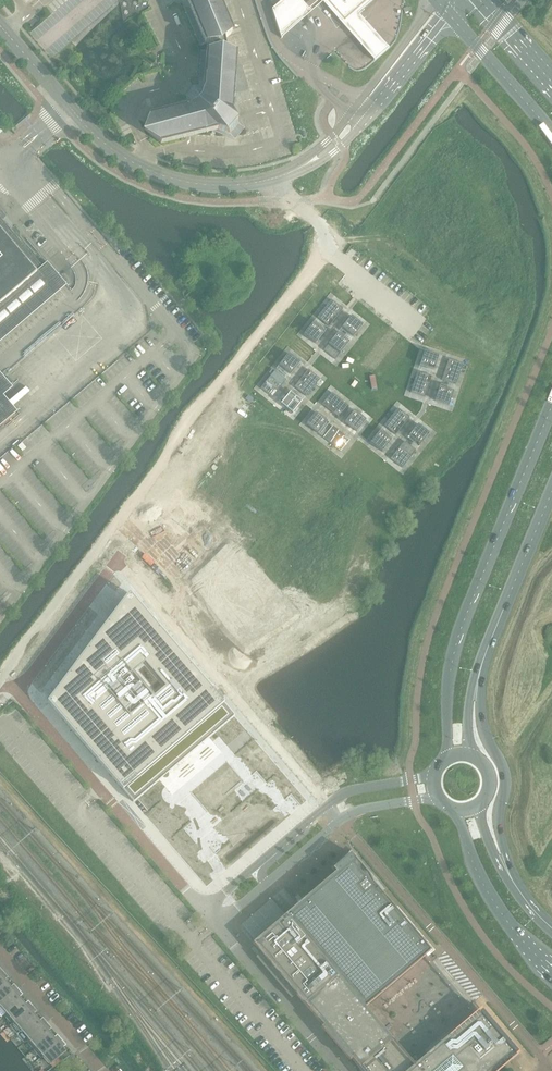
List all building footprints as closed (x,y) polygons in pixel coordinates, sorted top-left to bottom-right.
[(200,47),(206,44),(220,43),(232,33),(218,0),(180,0),(181,2),(200,47)] [(272,9),(281,39),(283,37),(282,35),(297,22),(307,13),(296,0),(285,0),(282,3),(274,10),(273,8),(272,9)] [(274,10),(285,0),(282,0),(273,8),(274,10)] [(307,13),(282,35),(283,37),(323,3),(341,23),(342,22),(323,0),(321,0),(310,10),(302,0),(296,0),(307,13)] [(374,0),(323,0),(342,22),(355,11),(358,14),(374,0)] [(370,27),(358,14),(355,11),(342,22),(341,23),(356,40),(375,62),(389,49),(370,27)] [(160,143),(161,144),(212,131),(234,140),(244,128),(232,108),(236,55),(235,55),(221,49),(207,52),(201,52),(198,92),(196,95),(196,94),(195,94),(193,94),(192,96),(192,97),(193,98),(191,101),(191,100),(191,101),(186,102),(152,110),(152,111),(145,130),(160,143)] [(0,263),(0,330),(61,278),(47,261),(19,285),(0,263)] [(11,416),(0,403),(0,425),(11,416)] [(129,593),(47,702),(134,803),(235,716),(129,593)] [(362,1070),(499,1070),(519,1054),(480,1008),(473,1014),(454,1031),(451,1028),(423,1051),(426,1054),(414,1065),(365,1007),(424,957),(426,955),(427,957),(434,951),(397,907),(395,909),(373,883),(369,875),(351,853),(333,869),(335,872),(252,943),(264,956),(301,1000),(323,1026),(321,1027),(323,1029),(348,1059),(350,1061),(352,1059),(362,1070)] [(301,1000),(264,956),(259,960),(297,1004),(301,1000)] [(18,989),(14,985),(11,988),(8,984),(0,990),(0,1005),(18,989)] [(22,1000),(19,997),(22,994),(18,989),(0,1005),(0,1006),(6,1013),(4,1015),(4,1016),(22,1000)] [(12,1024),(32,1006),(28,1001),(25,1004),(22,1000),(4,1016),(12,1024)] [(21,1031),(37,1017),(34,1014),(37,1011),(32,1006),(12,1024),(12,1025),(14,1023),(21,1031)] [(26,1041),(47,1023),(43,1018),(40,1021),(37,1017),(21,1031),(28,1039),(26,1040),(26,1041)] [(33,1049),(51,1034),(48,1031),(51,1028),(47,1023),(26,1041),(33,1049)] [(41,1058),(61,1040),(57,1035),(54,1038),(51,1034),(33,1049),(41,1058)] [(70,1056),(66,1051),(63,1047),(65,1045),(61,1040),(41,1058),(43,1056),(50,1065),(58,1058),(61,1062),(70,1056)]
